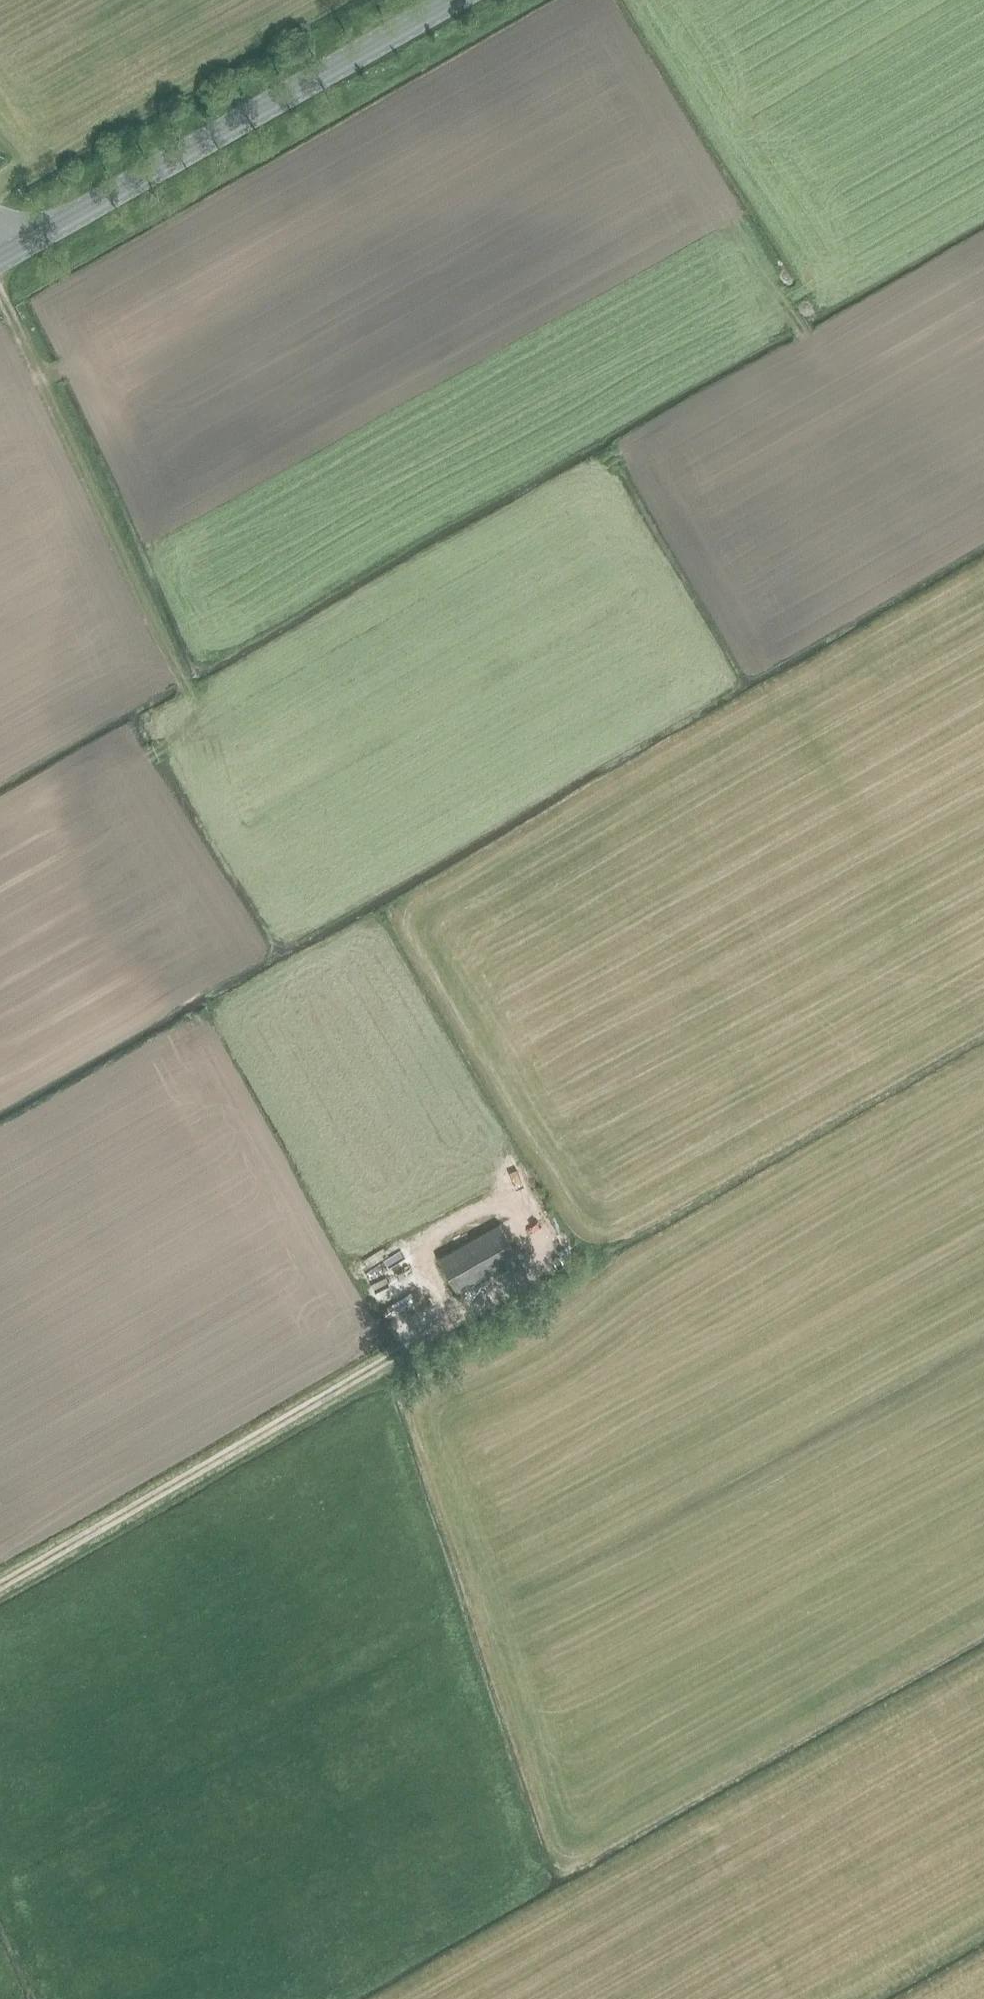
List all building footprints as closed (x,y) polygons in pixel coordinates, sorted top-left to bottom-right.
[(456,1292),(518,1258),(501,1227),(439,1260),(456,1292)]
